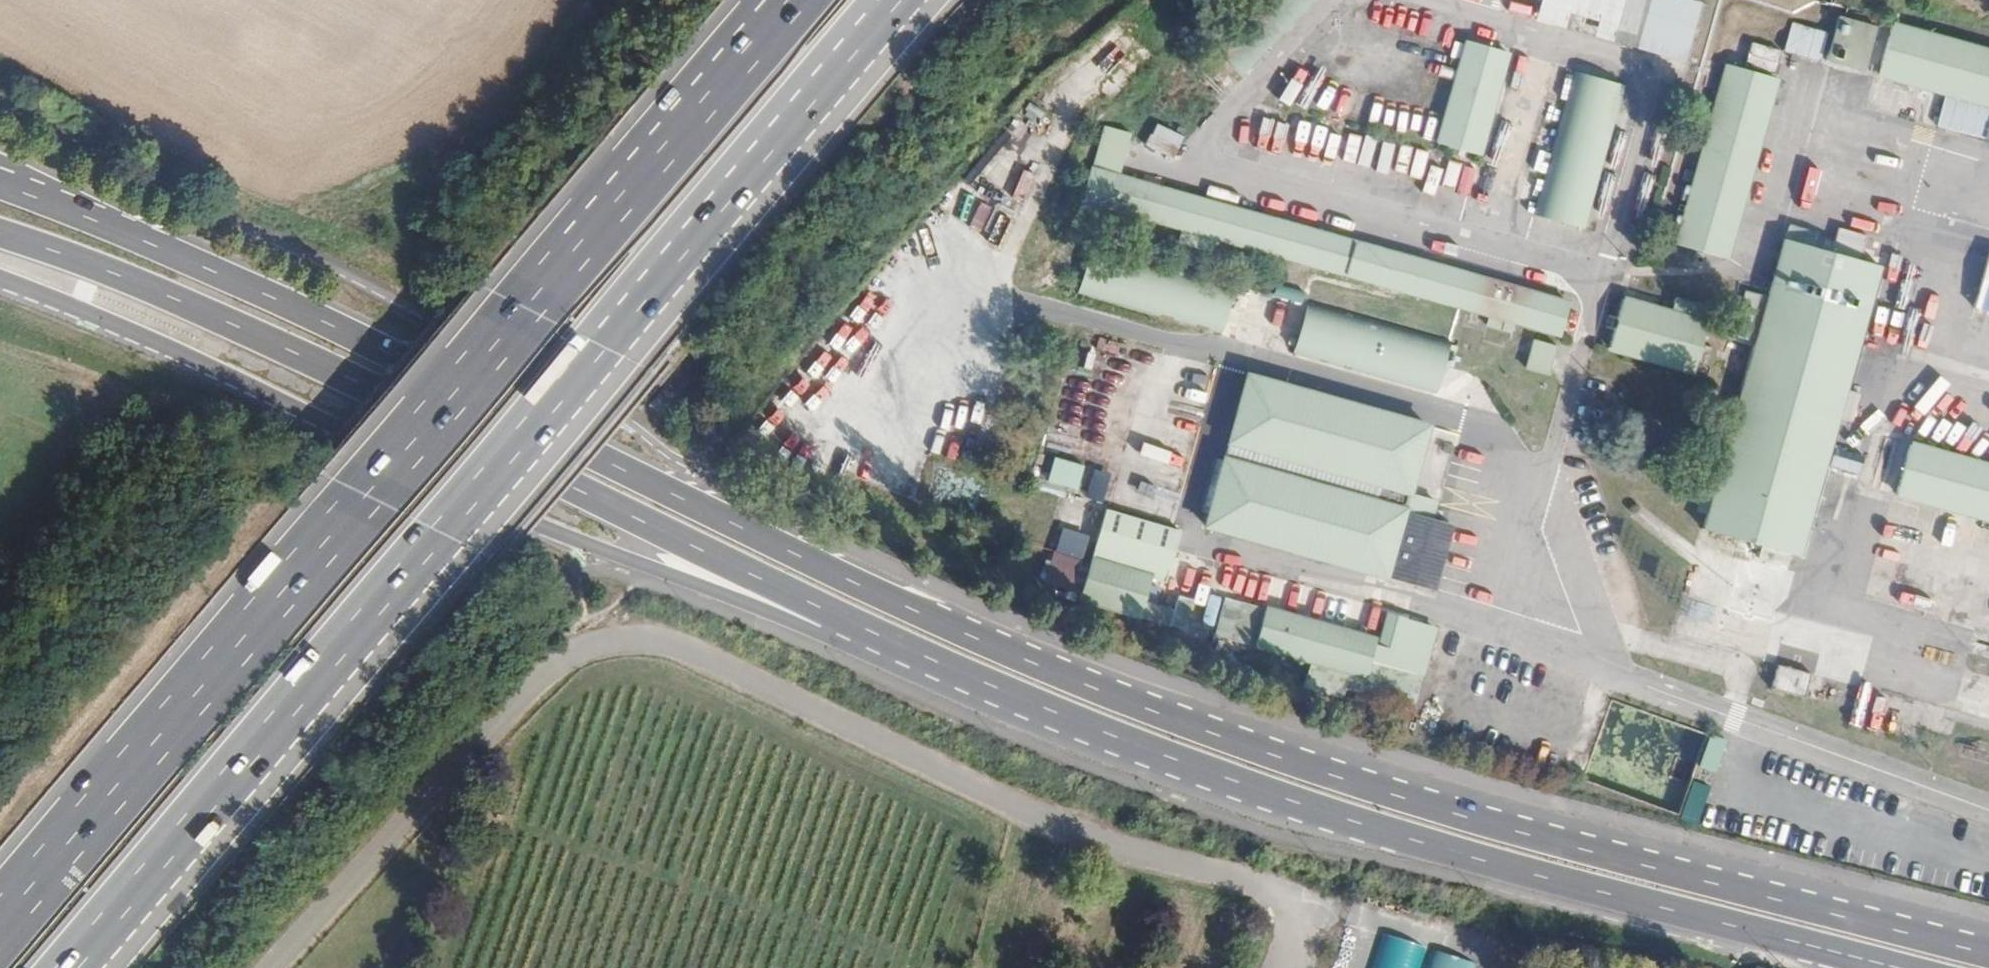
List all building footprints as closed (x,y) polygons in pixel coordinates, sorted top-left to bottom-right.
[(1702,4),(1688,0),(1541,0),(1535,21),(1685,63),(1702,4)] [(1852,73),(1867,20),(1838,12),(1823,65),(1852,73)] [(1893,26),(1879,75),(1988,106),(1988,53),(1893,26)] [(1479,158),(1509,54),(1467,42),(1437,146),(1479,158)] [(1746,62),(1776,71),(1782,51),(1752,42),(1746,62)] [(1520,94),(1527,66),(1517,63),(1509,91),(1520,94)] [(1727,260),(1778,81),(1727,67),(1676,245),(1727,260)] [(1585,232),(1625,89),(1573,74),(1532,217),(1585,232)] [(1180,146),(1189,126),(1155,111),(1146,131),(1180,146)] [(1569,304),(1120,176),(1131,134),(1106,127),(1094,169),(1089,168),(1080,201),(1182,230),(1179,243),(1209,252),(1212,239),(1559,338),(1569,304)] [(1800,559),(1882,268),(1784,241),(1702,532),(1800,559)] [(1973,309),(1988,312),(1988,251),(1984,250),(1973,309)] [(1276,286),(1273,295),(1299,302),(1302,293),(1276,286)] [(1729,335),(1749,341),(1764,297),(1744,291),(1729,335)] [(1694,375),(1711,310),(1674,300),(1670,313),(1624,300),(1609,352),(1694,375)] [(1451,341),(1307,302),(1292,354),(1436,393),(1451,341)] [(1528,339),(1523,371),(1550,375),(1555,343),(1528,339)] [(1415,576),(1436,503),(1409,496),(1429,427),(1247,376),(1222,465),(1207,519),(1204,528),(1385,580),(1388,569),(1415,576)] [(1910,444),(1896,494),(1988,520),(1988,466),(1910,444)] [(1052,457),(1045,483),(1075,491),(1082,465),(1052,457)] [(1832,457),(1830,467),(1859,472),(1860,462),(1832,457)] [(1207,519),(1222,465),(1212,462),(1196,516),(1207,519)] [(1168,572),(1179,534),(1105,512),(1094,550),(1168,572)] [(1070,555),(1078,529),(1052,521),(1044,547),(1070,555)] [(1138,619),(1149,581),(1165,585),(1168,572),(1094,550),(1079,602),(1138,619)] [(1375,641),(1224,597),(1214,635),(1309,663),(1302,687),(1342,699),(1349,673),(1366,678),(1370,667),(1375,646),(1374,646),(1375,641)] [(1404,622),(1405,621),(1383,614),(1375,641),(1374,646),(1375,646),(1395,652),(1404,622)] [(1419,681),(1434,631),(1404,622),(1395,652),(1375,646),(1370,667),(1419,681)] [(1804,643),(1801,658),(1823,662),(1826,647),(1804,643)] [(1412,707),(1419,681),(1370,667),(1366,678),(1362,692),(1412,707)] [(1805,703),(1811,679),(1778,670),(1771,694),(1805,703)] [(1471,964),(1428,952),(1424,967),(1470,967),(1471,964)]
